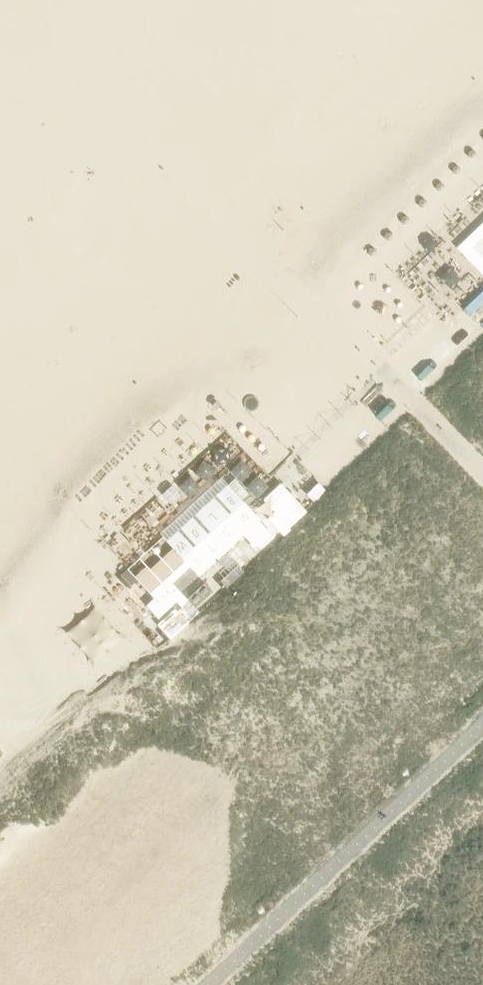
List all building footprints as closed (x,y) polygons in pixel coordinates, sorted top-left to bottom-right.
[(470,246),(482,259),(482,233),(470,246)] [(211,579),(287,506),(275,493),(258,509),(236,489),(177,545),(211,579)]
